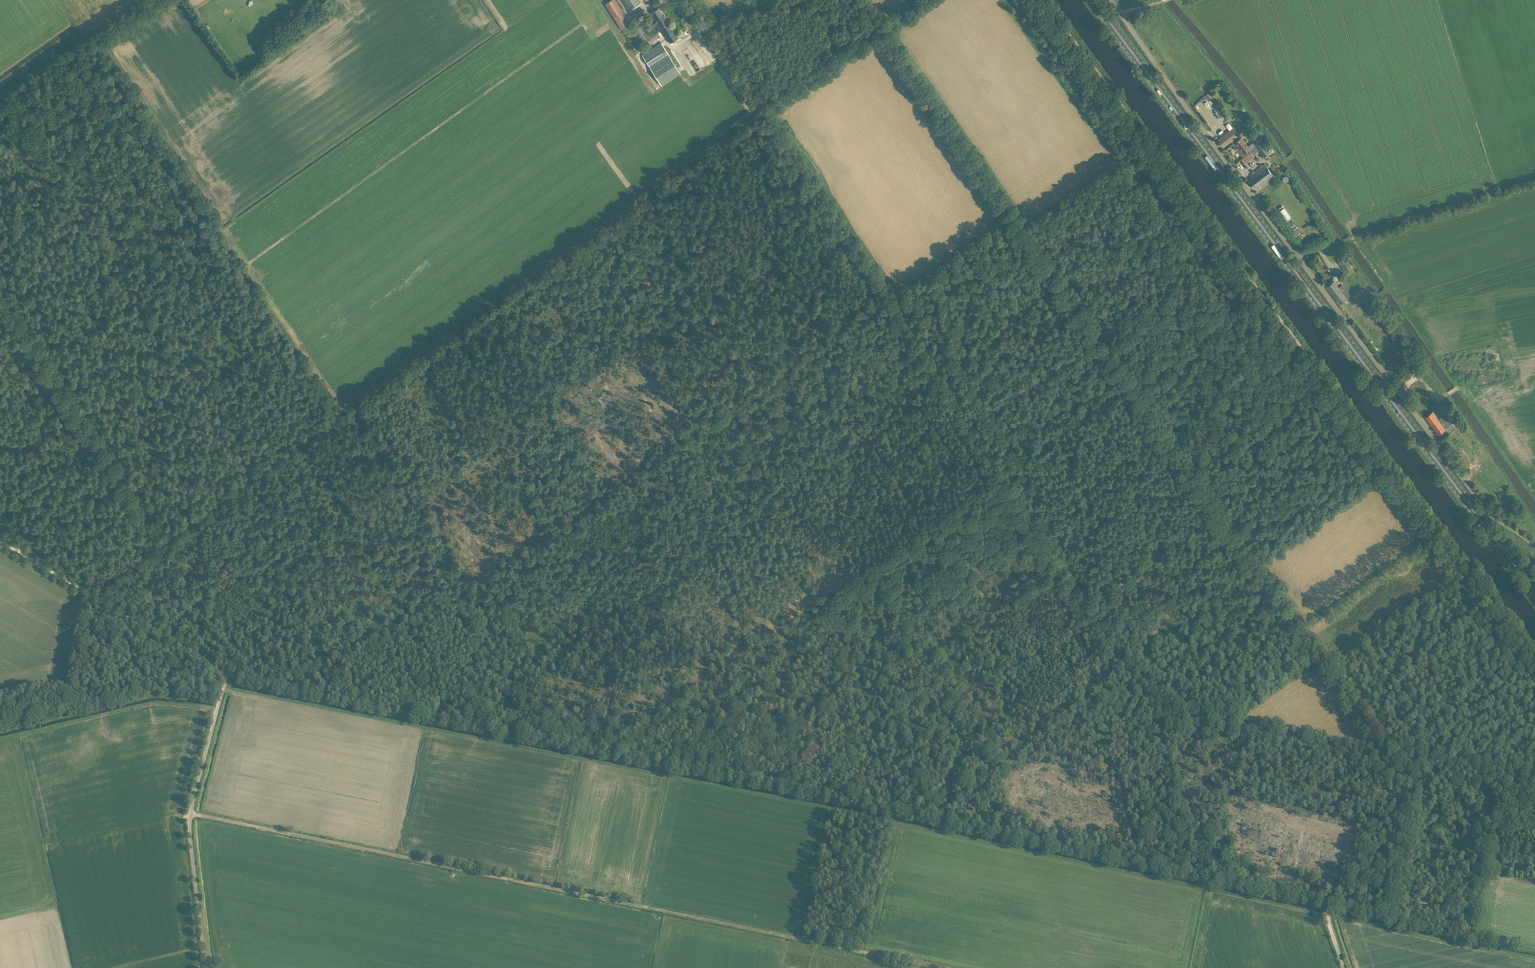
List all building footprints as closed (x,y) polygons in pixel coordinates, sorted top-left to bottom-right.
[(621,29),(629,23),(622,13),(623,12),(615,0),(611,0),(605,4),(621,29)] [(629,11),(641,3),(639,0),(622,0),(629,11)] [(670,43),(674,40),(679,37),(664,15),(663,16),(658,8),(652,12),(655,17),(641,26),(645,32),(659,23),(659,24),(656,26),(659,32),(662,30),(670,43)] [(697,22),(692,16),(685,21),(690,28),(697,22)] [(642,38),(634,43),(637,48),(645,42),(642,38)] [(651,69),(670,57),(661,43),(642,55),(651,69)] [(1204,96),(1208,101),(1213,96),(1209,91),(1204,96)] [(1253,142),(1248,146),(1234,128),(1218,141),(1223,147),(1231,141),(1243,157),(1251,152),(1250,151),(1256,146),(1264,156),(1270,151),(1259,137),(1253,142)] [(1251,152),(1243,157),(1242,159),(1245,164),(1254,157),(1251,152)] [(1267,166),(1265,164),(1265,163),(1255,171),(1251,174),(1253,177),(1249,181),(1254,188),(1259,185),(1261,188),(1275,177),(1274,175),(1276,173),(1269,164),(1268,165),(1267,166)] [(1291,219),(1286,210),(1282,212),(1288,221),(1291,219)] [(1314,237),(1306,240),(1308,246),(1316,243),(1314,237)] [(1345,272),(1352,267),(1344,256),(1338,261),(1345,272)] [(1340,303),(1344,300),(1350,296),(1342,285),(1339,287),(1334,281),(1327,286),(1340,303)] [(1430,375),(1425,379),(1437,397),(1442,394),(1430,375)] [(1440,405),(1439,407),(1423,385),(1411,394),(1427,415),(1425,416),(1438,434),(1445,429),(1441,423),(1447,419),(1442,412),(1444,411),(1440,405)]
